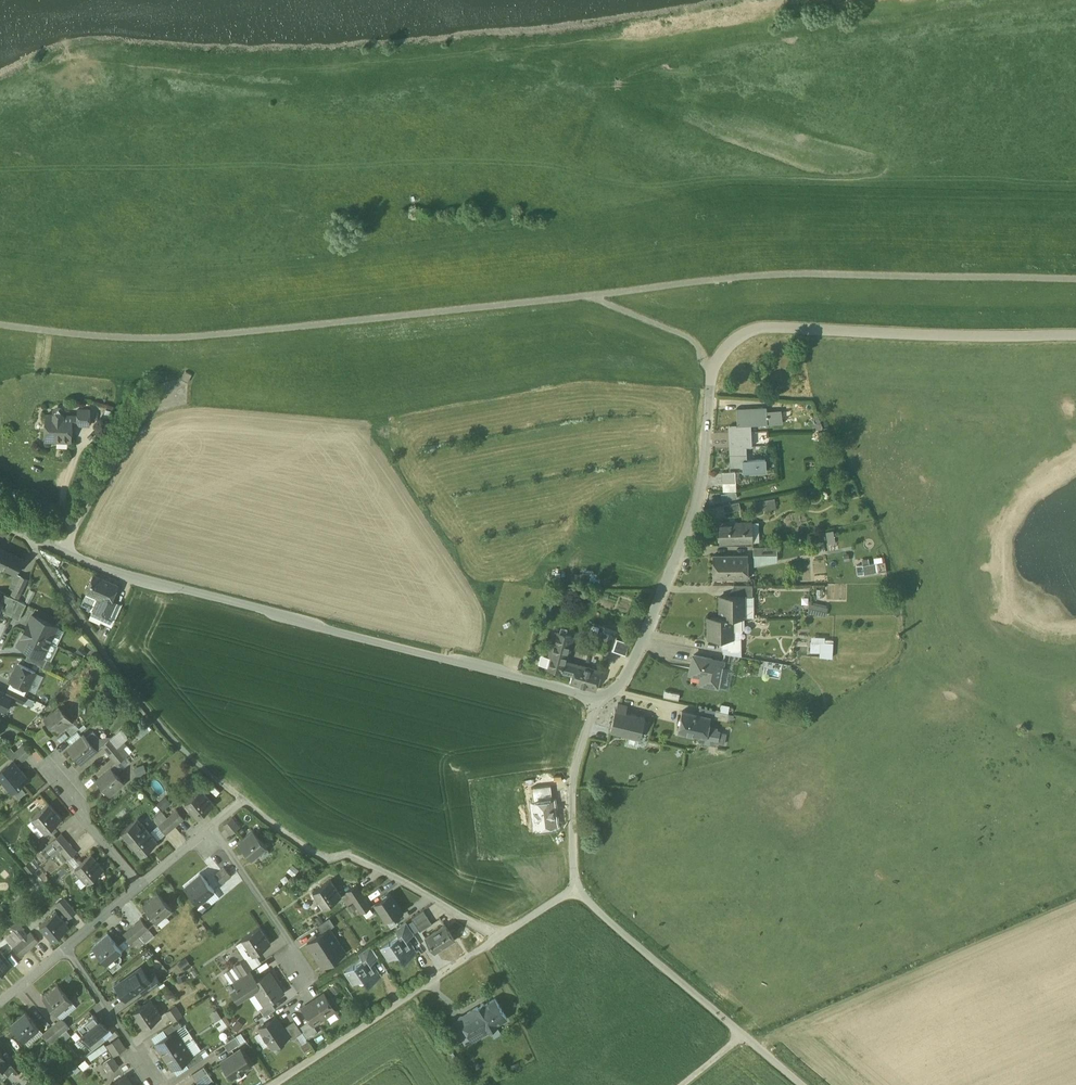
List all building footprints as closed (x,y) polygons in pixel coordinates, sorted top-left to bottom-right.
[(186,372),(182,380),(188,383),(192,375),(186,372)] [(64,414),(59,408),(53,413),(53,414),(46,414),(45,439),(72,440),(72,423),(77,424),(77,415),(64,415),(64,414)] [(91,409),(78,409),(77,415),(77,424),(90,424),(91,409)] [(767,409),(737,410),(737,425),(737,426),(751,425),(774,424),(773,412),(767,412),(767,409)] [(781,410),(773,411),(773,412),(774,424),(783,423),(781,410)] [(817,417),(813,419),(820,432),(824,430),(817,417)] [(751,425),(737,426),(737,425),(730,426),(731,447),(730,447),(730,448),(731,448),(732,466),(731,466),(731,467),(743,466),(744,472),(766,471),(765,460),(747,460),(746,447),(752,446),(751,425)] [(735,472),(722,473),(723,483),(736,483),(735,472)] [(768,500),(756,502),(757,511),(763,509),(762,507),(769,506),(768,500)] [(739,502),(723,505),(725,512),(741,509),(739,502)] [(752,521),(719,522),(719,544),(753,543),(752,521)] [(777,546),(753,546),(754,554),(777,554),(777,546)] [(5,549),(0,560),(0,566),(17,574),(24,558),(5,549)] [(748,554),(713,555),(713,578),(748,578),(748,554)] [(874,563),(863,563),(864,572),(885,571),(884,555),(874,556),(874,563)] [(774,578),(785,578),(784,567),(773,568),(774,578)] [(21,576),(12,595),(20,599),(29,580),(21,576)] [(118,586),(94,576),(87,592),(100,597),(94,609),(94,610),(108,616),(114,602),(111,601),(118,586)] [(753,584),(734,584),(734,596),(744,596),(753,596),(753,584)] [(744,596),(734,596),(720,596),(720,617),(732,617),(744,617),(744,596)] [(19,600),(12,616),(19,619),(26,604),(19,600)] [(114,602),(108,616),(94,610),(92,615),(113,624),(122,605),(116,603),(114,602)] [(810,602),(808,611),(827,615),(828,605),(810,602)] [(57,627),(32,615),(25,630),(50,642),(57,627)] [(733,638),(732,617),(720,617),(709,617),(709,639),(723,638),(733,638)] [(50,642),(25,630),(18,644),(30,650),(43,657),(50,642)] [(572,636),(557,632),(548,668),(573,675),(576,665),(565,662),(572,636)] [(613,636),(603,633),(599,646),(608,649),(613,636)] [(733,638),(723,638),(723,653),(742,656),(741,638),(733,638)] [(834,644),(811,643),(811,651),(834,652),(834,644)] [(43,657),(30,650),(26,659),(43,667),(48,659),(43,657)] [(724,661),(693,655),(690,671),(702,674),(700,684),(718,687),(724,661)] [(36,672),(18,663),(10,680),(28,689),(36,672)] [(601,672),(576,665),(573,675),(571,682),(596,690),(601,672)] [(26,696),(9,688),(7,694),(12,696),(11,696),(23,702),(26,696)] [(0,690),(0,708),(5,710),(11,696),(12,696),(7,694),(0,690)] [(33,708),(42,712),(46,703),(37,699),(33,708)] [(627,705),(618,703),(616,710),(626,712),(627,705)] [(59,706),(44,719),(57,735),(72,722),(59,706)] [(616,710),(615,710),(610,731),(640,738),(645,717),(626,712),(616,710)] [(729,713),(716,710),(714,718),(727,721),(729,713)] [(711,716),(682,711),(678,732),(718,740),(720,732),(720,731),(717,731),(718,728),(713,727),(712,728),(709,727),(711,716)] [(44,728),(34,736),(42,745),(51,737),(44,728)] [(112,738),(111,739),(118,748),(126,741),(118,732),(112,738)] [(726,734),(720,732),(718,740),(718,743),(724,744),(726,734)] [(102,739),(98,738),(94,733),(87,739),(97,751),(101,746),(111,739),(112,738),(108,738),(102,739)] [(84,735),(69,748),(82,764),(97,751),(87,739),(84,735)] [(111,739),(101,746),(109,756),(118,748),(111,739)] [(109,756),(122,771),(139,757),(126,741),(118,748),(109,756)] [(24,744),(15,752),(23,761),(32,753),(24,744)] [(0,772),(0,776),(13,792),(14,791),(13,789),(18,784),(20,786),(28,779),(13,761),(0,772)] [(111,768),(96,781),(110,797),(125,784),(111,768)] [(541,778),(543,809),(566,808),(564,777),(541,778)] [(14,791),(13,792),(20,799),(27,794),(20,786),(14,791)] [(202,789),(185,803),(198,818),(215,804),(202,789)] [(166,796),(158,804),(164,809),(171,802),(166,796)] [(514,801),(516,808),(524,806),(522,799),(514,801)] [(50,804),(33,818),(46,833),(62,819),(50,804)] [(185,819),(177,810),(168,818),(175,827),(185,819)] [(138,818),(121,832),(122,833),(123,832),(130,840),(129,841),(141,856),(158,842),(138,818)] [(168,818),(158,826),(166,835),(175,827),(168,818)] [(232,818),(223,825),(231,835),(240,827),(232,818)] [(253,830),(238,843),(252,859),(267,847),(253,830)] [(69,843),(62,834),(53,841),(61,850),(69,843)] [(53,841),(41,851),(49,860),(61,850),(53,841)] [(69,843),(61,850),(68,860),(77,852),(69,843)] [(92,854),(75,868),(88,883),(105,869),(92,854)] [(232,876),(224,867),(215,875),(222,884),(232,876)] [(200,874),(185,887),(199,903),(214,891),(200,874)] [(331,880),(313,892),(324,908),(342,896),(331,880)] [(357,885),(347,891),(354,901),(363,895),(357,885)] [(158,892),(143,905),(157,921),(172,909),(158,892)] [(364,895),(354,902),(362,914),(372,907),(364,895)] [(392,895),(376,906),(388,924),(404,913),(392,895)] [(64,897),(57,904),(69,918),(76,912),(64,897)] [(424,910),(412,918),(420,931),(432,924),(424,910)] [(57,912),(40,926),(53,941),(70,927),(57,912)] [(330,918),(318,926),(322,933),(329,929),(335,925),(330,918)] [(141,919),(132,927),(140,936),(149,929),(141,919)] [(406,922),(394,930),(395,930),(399,935),(403,942),(408,938),(414,935),(415,935),(406,922)] [(28,935),(18,923),(13,928),(16,932),(23,940),(28,935)] [(445,925),(426,937),(435,952),(455,940),(445,925)] [(140,936),(132,927),(123,935),(130,944),(140,936)] [(260,927),(242,939),(243,940),(237,945),(246,959),(247,960),(256,954),(271,943),(260,927)] [(322,933),(307,943),(324,968),(346,953),(329,929),(322,933)] [(23,940),(16,932),(7,940),(13,948),(23,940)] [(28,935),(23,940),(30,949),(39,942),(32,933),(28,935)] [(122,951),(108,934),(93,947),(107,964),(113,972),(122,965),(120,962),(122,961),(122,957),(119,954),(122,951)] [(399,935),(380,947),(389,960),(388,958),(398,951),(404,961),(418,952),(417,951),(408,938),(403,942),(399,935)] [(23,940),(13,948),(21,957),(30,949),(23,940)] [(370,946),(359,954),(363,959),(367,966),(373,962),(378,959),(379,959),(370,946)] [(0,949),(0,975),(13,964),(0,949)] [(256,954),(247,960),(253,969),(262,963),(256,954)] [(186,957),(178,961),(183,971),(191,966),(186,957)] [(246,959),(236,965),(243,975),(250,971),(253,969),(247,960),(246,959)] [(363,959),(344,971),(353,984),(354,984),(352,982),(362,975),(368,985),(382,976),(382,975),(381,975),(373,962),(367,966),(363,959)] [(236,965),(225,974),(229,981),(231,984),(234,982),(243,975),(236,965)] [(142,968),(117,986),(126,1000),(142,989),(152,982),(149,978),(142,968)] [(243,975),(234,982),(237,987),(232,991),(238,1001),(254,990),(251,984),(256,981),(250,971),(243,975)] [(256,981),(251,984),(254,990),(265,1005),(271,1002),(284,993),(270,972),(256,981)] [(152,982),(142,989),(146,995),(161,983),(155,974),(149,978),(152,982)] [(76,1006),(58,985),(43,997),(61,1019),(76,1006)] [(324,994),(302,1009),(310,1020),(314,1026),(314,1025),(336,1011),(324,994)] [(151,1000),(133,1012),(144,1028),(162,1016),(151,1000)] [(265,1005),(260,1009),(265,1016),(276,1009),(271,1002),(265,1005)] [(495,1004),(486,1009),(483,1004),(480,1006),(494,1028),(506,1021),(495,1004)] [(177,1006),(166,1013),(173,1023),(178,1020),(184,1016),(177,1006)] [(480,1006),(456,1021),(470,1043),(494,1028),(480,1006)] [(26,1012),(11,1024),(25,1041),(40,1028),(26,1012)] [(99,1021),(94,1016),(89,1020),(93,1025),(99,1021)] [(223,1017),(215,1020),(220,1030),(227,1026),(223,1017)] [(276,1017),(259,1028),(272,1047),(289,1036),(284,1028),(276,1017)] [(43,1034),(51,1043),(69,1027),(62,1018),(43,1034)] [(237,1019),(232,1026),(238,1030),(243,1024),(237,1019)] [(89,1020),(79,1029),(83,1034),(93,1025),(89,1020)] [(173,1023),(164,1029),(168,1036),(176,1031),(183,1026),(178,1020),(173,1023)] [(310,1020),(299,1028),(302,1032),(306,1038),(317,1031),(314,1025),(314,1026),(310,1020)] [(102,1024),(99,1021),(93,1025),(83,1034),(81,1035),(89,1045),(101,1035),(108,1029),(103,1023),(102,1024)] [(294,1021),(284,1028),(289,1036),(292,1040),(302,1032),(299,1028),(294,1021)] [(168,1036),(156,1044),(165,1056),(185,1043),(182,1038),(181,1038),(176,1031),(168,1036)] [(101,1035),(89,1045),(87,1046),(92,1051),(106,1040),(101,1035)] [(120,1038),(107,1046),(114,1057),(127,1049),(120,1038)] [(236,1038),(225,1045),(229,1052),(241,1045),(236,1038)] [(185,1043),(165,1056),(173,1069),(185,1061),(192,1056),(192,1055),(187,1048),(188,1047),(185,1043)] [(240,1049),(221,1062),(233,1079),(252,1066),(240,1049)] [(199,1051),(192,1055),(192,1056),(185,1061),(189,1067),(204,1058),(199,1051)] [(0,1053),(0,1070),(8,1063),(0,1054),(0,1053)] [(113,1057),(103,1063),(110,1074),(120,1067),(113,1057)] [(87,1058),(77,1066),(81,1070),(91,1063),(87,1058)] [(15,1061),(9,1066),(16,1074),(22,1069),(15,1061)] [(204,1067),(192,1075),(197,1081),(208,1073),(204,1067)] [(112,1084),(132,1084),(126,1076),(112,1084)]
